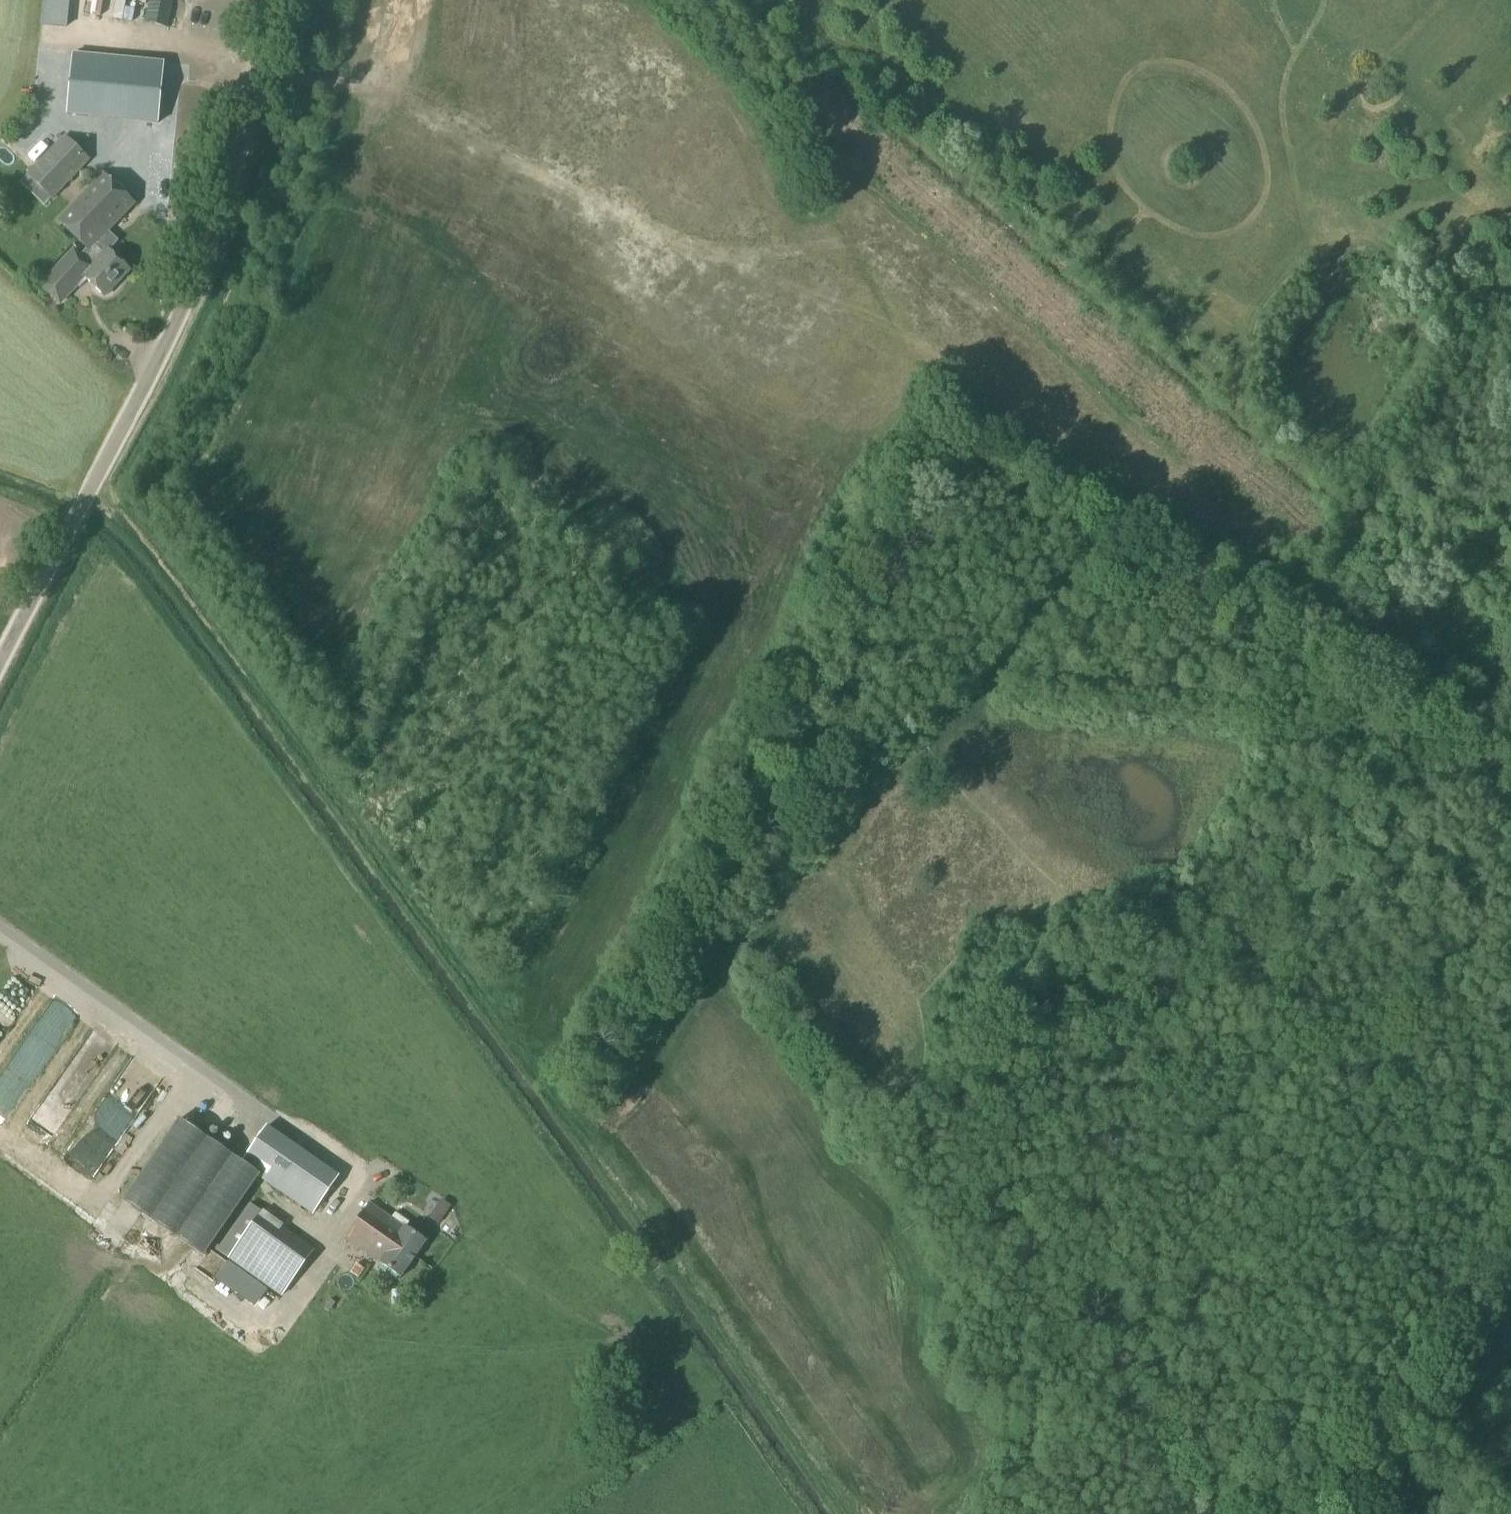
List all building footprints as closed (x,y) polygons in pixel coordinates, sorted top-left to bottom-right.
[(143,8),(150,0),(134,0),(143,8)] [(165,60),(74,51),(68,111),(88,113),(89,100),(141,106),(140,118),(159,120),(165,60)] [(49,200),(88,160),(64,137),(25,176),(49,200)] [(104,176),(60,222),(89,250),(81,257),(75,251),(42,286),(60,303),(85,277),(105,297),(129,271),(107,250),(103,254),(94,245),(133,204),(104,176)] [(123,1201),(151,1219),(202,1254),(258,1175),(313,1213),(338,1177),(310,1158),(310,1157),(267,1126),(242,1161),(179,1119),(123,1201)] [(370,1203),(345,1238),(367,1254),(400,1278),(426,1242),(405,1227),(405,1228),(370,1203)] [(445,1215),(436,1209),(429,1218),(439,1224),(445,1215)] [(282,1296),(314,1250),(261,1212),(229,1258),(282,1296)]
